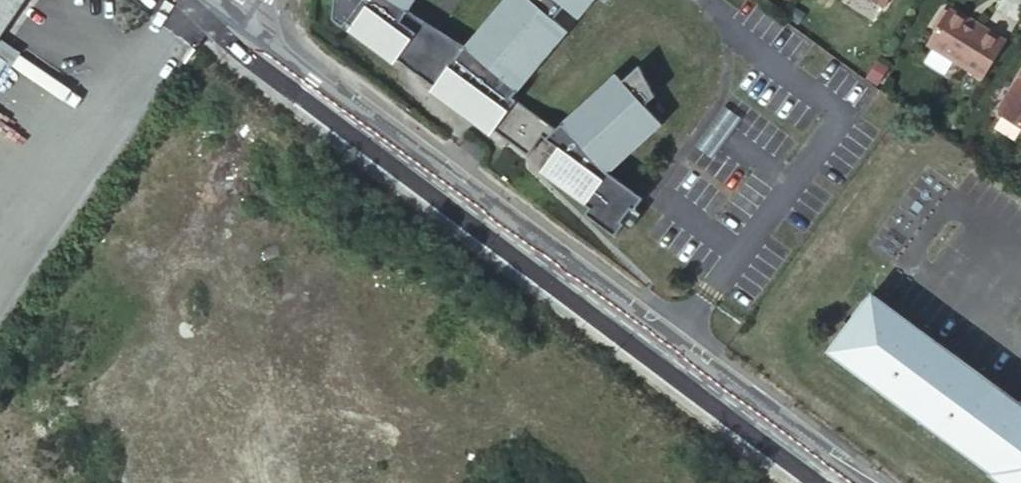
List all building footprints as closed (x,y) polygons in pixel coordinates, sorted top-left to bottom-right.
[(31,0),(0,0),(0,59),(15,69),(25,54),(4,39),(31,0)] [(610,231),(639,195),(603,171),(659,123),(642,99),(650,90),(632,64),(617,76),(608,71),(552,125),(512,94),(586,0),(495,0),(459,42),(404,9),(409,0),(330,0),(331,17),(346,28),(388,65),(394,58),(431,84),(426,92),(484,137),(493,130),(525,150),(518,161),(610,231)] [(985,78),(1007,42),(992,33),(991,35),(951,10),(933,40),(935,47),(985,78)] [(239,78),(231,73),(229,76),(236,82),(239,78)] [(1001,108),(1002,115),(1020,126),(1020,75),(1001,108)] [(833,355),(995,475),(994,477),(1001,482),(1020,482),(1020,406),(876,298),(833,355)]
